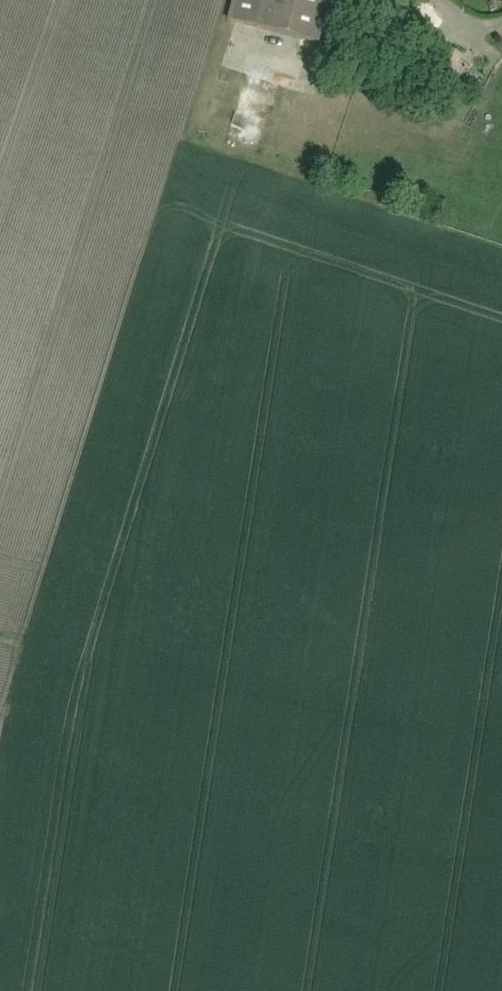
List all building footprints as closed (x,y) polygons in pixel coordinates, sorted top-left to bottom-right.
[(231,24),(316,47),(329,0),(237,0),(231,24)]
